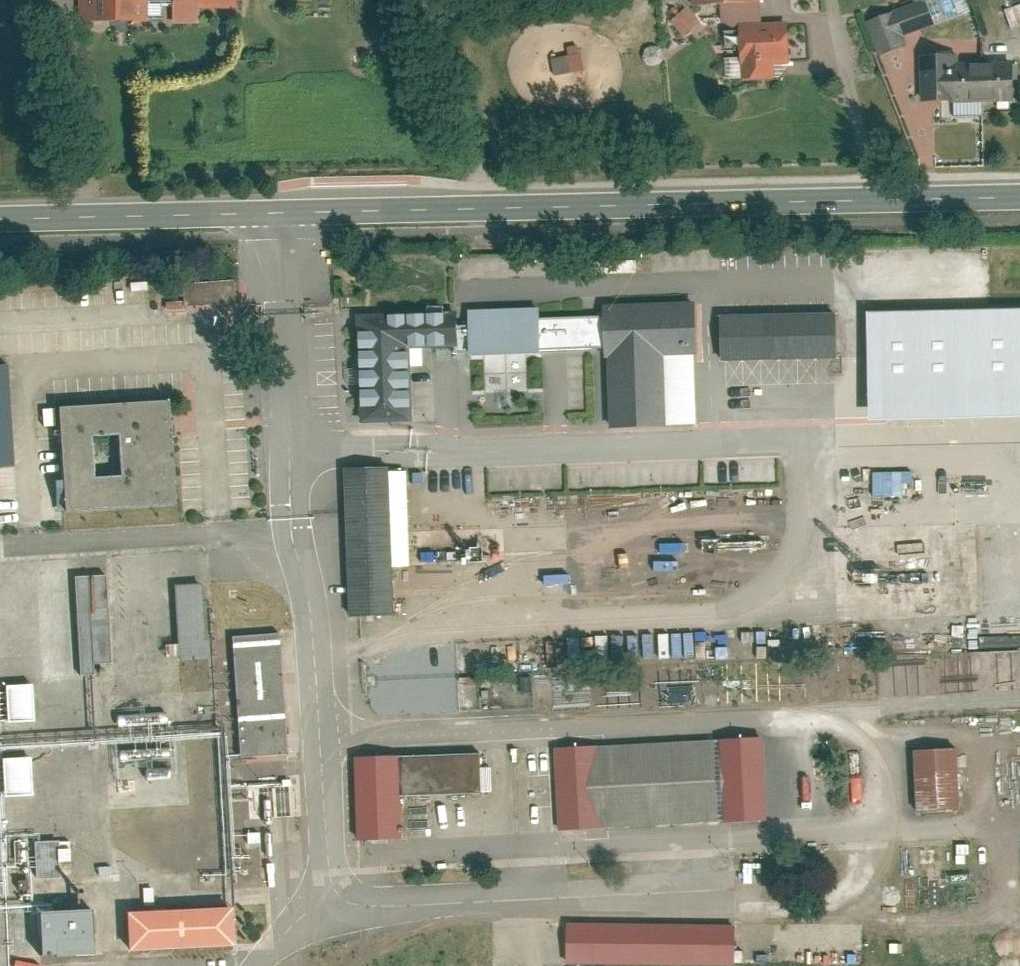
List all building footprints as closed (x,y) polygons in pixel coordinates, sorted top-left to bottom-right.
[(150,0),(107,0),(107,19),(150,19),(150,0)] [(237,0),(175,0),(175,10),(237,10),(237,0)] [(688,11),(731,10),(731,0),(687,0),(688,11)] [(1019,26),(1019,4),(1008,8),(1015,27),(1019,26)] [(795,27),(740,27),(740,76),(795,76),(795,27)] [(556,57),(560,75),(590,68),(586,50),(556,57)] [(919,55),(921,100),(1014,98),(1013,61),(959,62),(959,54),(919,55)] [(346,302),(350,412),(402,410),(399,338),(450,337),(449,298),(346,302)] [(510,309),(457,311),(459,348),(600,343),(599,305),(556,307),(556,298),(510,300),(510,309)] [(704,304),(609,306),(612,428),(707,426),(704,304)] [(880,311),(882,418),(1019,415),(1019,308),(880,311)] [(850,315),(735,318),(736,363),(852,359),(850,315)] [(23,465),(19,364),(0,365),(0,465),(23,465)] [(168,401),(58,408),(65,510),(175,503),(168,401)] [(915,495),(915,470),(879,470),(879,495),(915,495)] [(386,474),(339,475),(345,623),(392,621),(386,474)] [(112,573),(81,575),(86,673),(101,672),(101,661),(117,660),(112,573)] [(210,582),(182,583),(186,659),(214,657),(210,582)] [(241,772),(292,768),(283,644),(232,647),(241,772)] [(454,679),(369,682),(370,714),(455,711),(454,679)] [(14,688),(18,701),(37,696),(33,683),(14,688)] [(816,722),(543,737),(547,821),(821,806),(816,722)] [(939,737),(896,740),(900,799),(900,805),(943,802),(939,737)] [(9,757),(11,792),(39,791),(37,756),(9,757)] [(358,765),(362,849),(407,847),(405,804),(485,800),(483,759),(358,765)] [(65,839),(39,840),(41,878),(67,877),(65,839)] [(725,918),(554,914),(553,954),(724,958),(725,918)] [(226,918),(119,925),(122,963),(229,957),(226,918)] [(32,965),(45,965),(86,964),(83,920),(30,922),(32,965)] [(1002,958),(1002,935),(929,935),(929,958),(1002,958)]
